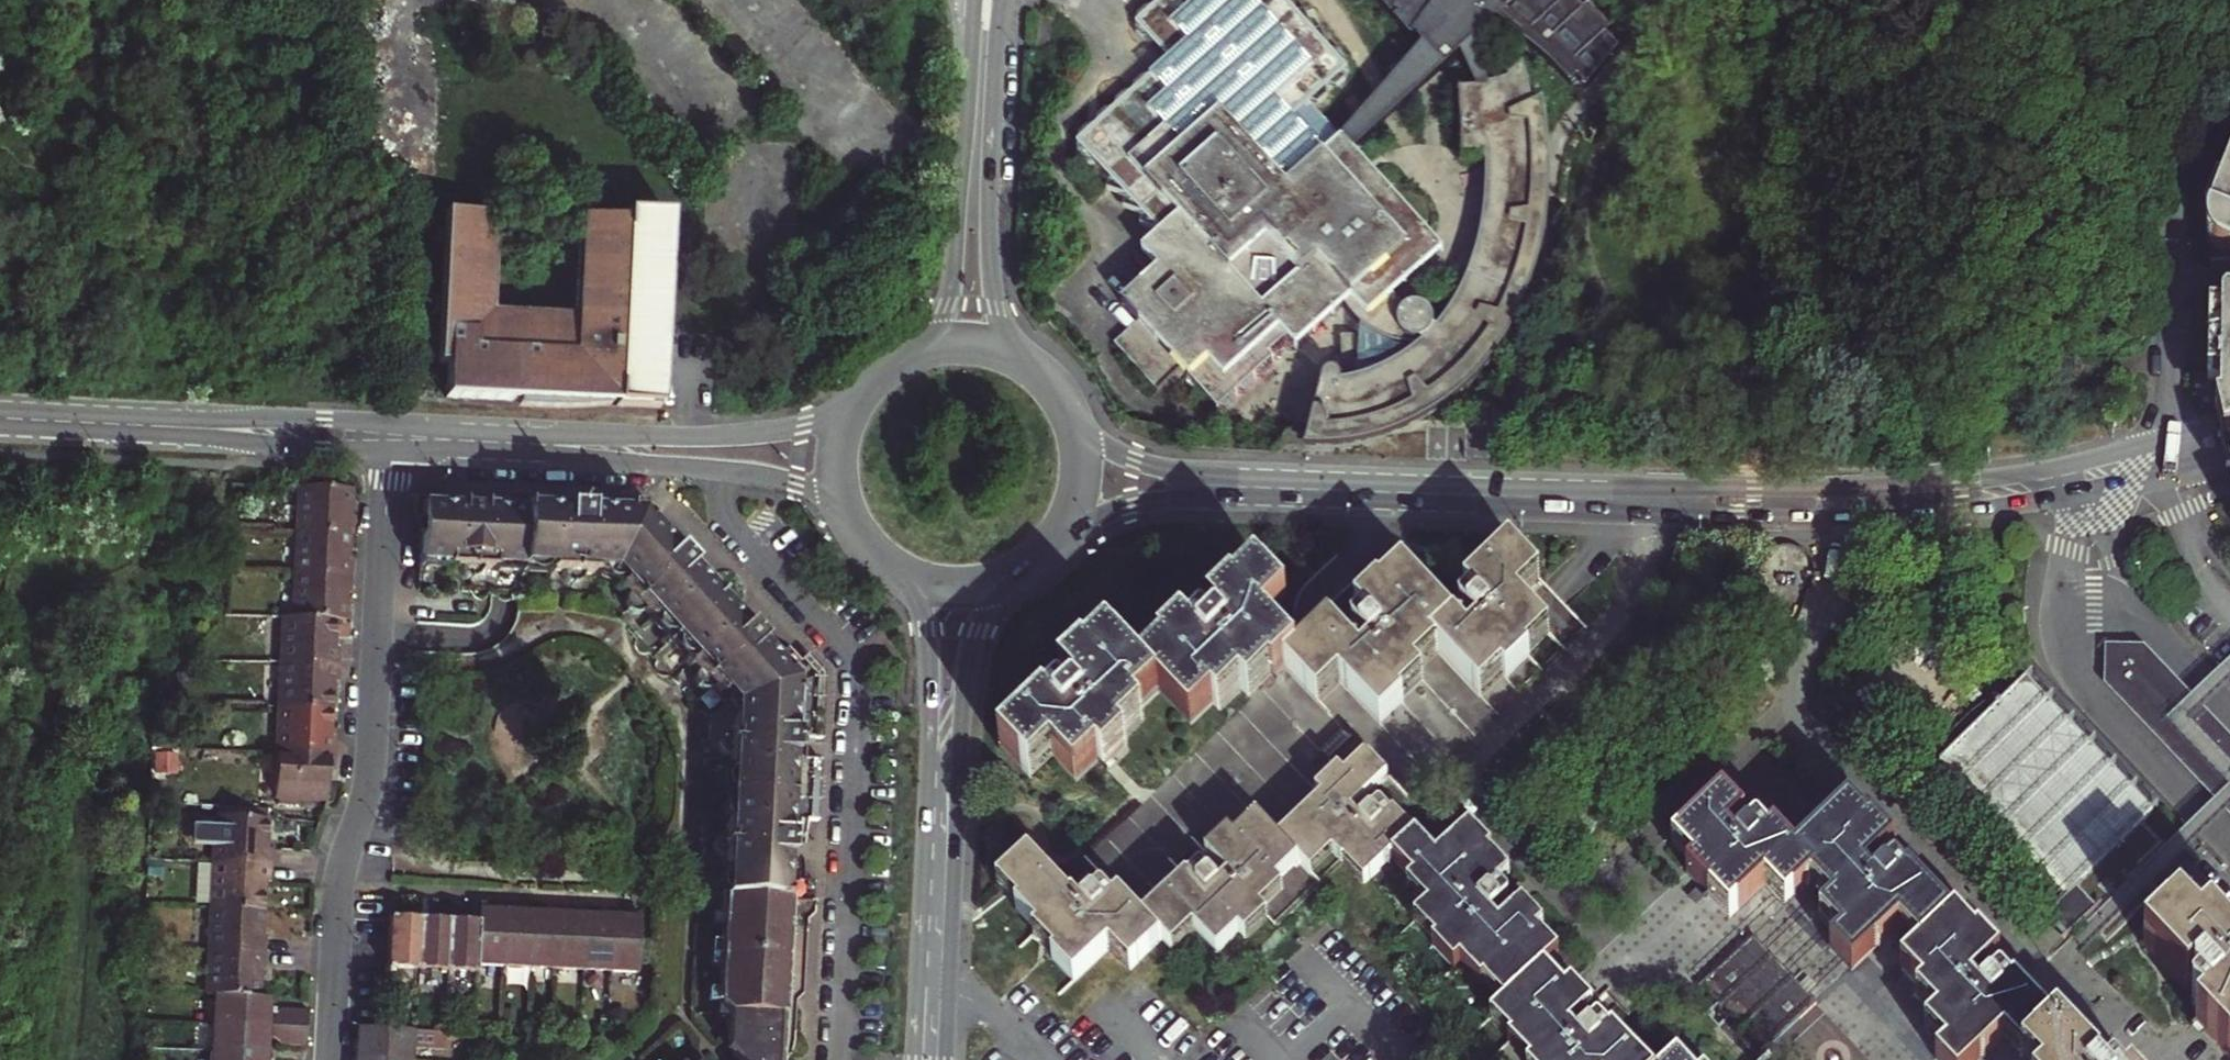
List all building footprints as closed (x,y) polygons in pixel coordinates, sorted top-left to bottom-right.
[(1422,49),(1383,92),(1339,140),(1309,106),(1318,107),(1328,98),(1327,88),(1337,89),(1347,81),(1346,63),(1339,55),(1329,55),(1320,34),(1313,37),(1302,16),(1296,19),(1287,0),(1280,0),(1279,0),(1158,0),(1156,1),(1156,10),(1152,11),(1147,11),(1137,19),(1135,35),(1144,44),(1153,45),(1170,63),(1152,80),(1144,80),(1133,89),(1133,96),(1126,95),(1116,104),(1114,113),(1107,112),(1096,123),(1095,131),(1088,130),(1077,140),(1077,157),(1084,164),(1094,165),(1110,184),(1126,201),(1144,220),(1160,238),(1176,257),(1158,273),(1140,290),(1121,306),(1139,325),(1115,348),(1157,395),(1182,373),(1217,412),(1227,413),(1235,405),(1236,396),(1245,396),(1253,388),(1254,379),(1263,379),(1272,372),(1272,362),(1286,350),(1295,351),(1342,309),(1350,302),(1360,314),(1359,330),(1358,338),(1341,339),(1341,385),(1340,385),(1340,383),(1337,378),(1332,376),(1327,377),(1323,381),(1311,429),(1296,426),(1269,454),(1335,453),(1352,450),(1368,447),(1396,438),(1429,422),(1445,410),(1465,389),(1486,363),(1513,322),(1527,296),(1538,261),(1545,229),(1550,196),(1552,147),(1549,108),(1539,111),(1535,68),(1508,85),(1508,90),(1489,91),(1479,36),(1492,23),(1569,87),(1619,52),(1606,40),(1610,38),(1590,16),(1583,16),(1570,2),(1567,0),(1378,0),(1422,49)] [(2207,226),(2208,240),(2211,249),(2210,276),(2207,379),(2220,379),(2219,404),(2216,405),(2216,408),(2229,404),(2229,161),(2207,226)] [(1126,201),(1110,184),(1107,192),(1126,201)] [(1144,220),(1126,201),(1123,210),(1144,220)] [(534,398),(576,400),(587,400),(667,407),(668,368),(645,367),(646,342),(657,342),(659,270),(669,270),(671,221),(584,218),(579,318),(493,314),(497,216),(445,214),(438,394),(520,397),(534,398)] [(1160,238),(1144,220),(1140,230),(1160,238)] [(1176,257),(1160,238),(1142,255),(1158,273),(1176,257)] [(669,270),(659,270),(657,342),(646,342),(645,367),(668,368),(678,369),(679,343),(669,342),(670,330),(672,270),(669,270)] [(1350,302),(1342,309),(1359,330),(1360,314),(1350,302)] [(2216,408),(2213,409),(2217,428),(2220,439),(2229,437),(2229,404),(2216,408)] [(307,484),(304,529),(356,532),(361,532),(361,516),(356,515),(357,487),(307,484)] [(567,556),(573,563),(571,566),(570,570),(571,576),(574,579),(579,582),(584,581),(588,579),(592,572),(604,571),(604,563),(616,562),(625,567),(633,576),(627,581),(634,590),(629,598),(629,604),(632,609),(638,612),(644,612),(649,609),(653,601),(659,601),(661,611),(699,657),(707,660),(706,666),(698,669),(695,673),(694,679),(697,687),(705,691),(713,688),(720,695),(727,689),(735,698),(739,713),(738,723),(730,724),(729,732),(720,736),(717,741),(716,744),(717,750),(721,755),(727,758),(730,758),(738,754),(741,758),(736,767),(733,823),(724,823),(724,832),(719,834),(715,836),(712,840),(711,845),(711,850),(714,855),(718,858),(722,859),(720,898),(813,903),(814,882),(803,881),(804,858),(784,856),(784,848),(785,839),(805,840),(806,821),(817,821),(820,757),(797,756),(798,744),(798,735),(821,736),(824,674),(808,655),(794,667),(783,655),(788,649),(773,633),(764,641),(761,638),(755,643),(751,639),(749,636),(755,631),(753,628),(758,623),(743,606),(739,609),(715,580),(720,576),(703,557),(693,566),(689,561),(685,557),(696,548),(659,504),(649,504),(649,500),(589,497),(588,512),(581,512),(577,512),(578,497),(556,496),(554,501),(533,500),(512,499),(510,493),(485,493),(484,508),(480,507),(474,507),(473,498),(419,497),(418,518),(425,519),(423,556),(458,557),(458,554),(465,553),(466,551),(470,558),(467,562),(467,570),(470,574),(477,577),(485,573),(488,566),(498,566),(499,559),(507,559),(558,562),(558,558),(564,559),(567,556)] [(304,529),(302,571),(359,573),(359,559),(356,558),(356,532),(304,529)] [(1338,630),(1314,651),(1304,660),(1294,670),(1313,693),(1335,672),(1388,728),(1411,707),(1394,688),(1413,670),(1439,646),(1481,691),(1503,670),(1512,680),(1526,666),(1534,658),(1526,649),(1547,629),(1516,595),(1538,573),(1516,549),(1473,595),(1480,602),(1469,612),(1469,616),(1484,632),(1476,640),(1463,626),(1461,627),(1420,583),(1397,604),(1387,593),(1364,613),(1372,622),(1362,633),(1362,636),(1378,653),(1368,662),(1338,630)] [(353,590),(358,590),(359,573),(302,571),(299,614),(336,616),(352,617),(353,590)] [(1107,752),(1123,737),(1145,716),(1168,694),(1199,727),(1221,706),(1220,704),(1240,685),(1242,684),(1246,688),(1268,667),(1281,681),(1294,670),(1304,660),(1272,626),(1294,606),(1265,575),(1243,596),(1241,594),(1218,615),(1240,636),(1237,639),(1227,629),(1220,635),(1213,628),(1209,628),(1199,637),(1191,630),(1169,651),(1180,662),(1157,683),(1126,650),(1104,671),(1093,660),(1071,681),(1097,709),(1095,713),(1086,703),(1084,702),(1077,707),(1072,702),(1067,701),(1057,710),(1054,708),(1011,750),(1032,772),(1054,752),(1084,784),(1106,763),(1101,757),(1107,752)] [(335,643),(336,616),(299,614),(286,613),(283,659),(339,662),(341,643),(335,643)] [(2141,646),(2103,646),(2103,683),(2229,817),(2229,738),(2141,646)] [(339,676),(339,662),(283,659),(281,706),(332,708),(333,676),(339,676)] [(2165,693),(2135,662),(2126,663),(2119,669),(2119,679),(2187,751),(2203,749),(2204,734),(2178,707),(2176,708),(2163,695),(2165,693)] [(2158,816),(2033,684),(1931,779),(2057,912),(2084,886),(2104,908),(2088,924),(2109,945),(2162,894),(2142,872),(2186,829),(2166,808),(2158,816)] [(330,736),(332,708),(281,706),(279,751),(335,753),(336,736),(330,736)] [(1262,907),(1306,865),(1328,843),(1349,864),(1357,857),(1378,880),(1401,859),(1423,837),(1402,815),(1399,817),(1388,806),(1368,824),(1359,814),(1395,780),(1352,734),(1330,755),(1352,778),(1331,798),(1285,842),(1265,821),(1240,844),(1220,862),(1237,880),(1227,888),(1212,872),(1207,871),(1196,880),(1194,878),(1150,921),(1128,898),(1122,903),(1115,895),(1108,893),(1091,910),(1082,900),(1079,901),(1038,858),(1016,879),(1037,900),(1026,911),(1047,933),(1053,927),(1073,950),(1062,961),(1082,983),(1127,940),(1148,962),(1170,942),(1171,945),(1194,923),(1225,955),(1268,913),(1262,907)] [(335,753),(279,751),(276,796),(327,799),(329,770),(334,770),(335,753)] [(1870,876),(1898,849),(1878,827),(1871,833),(1850,812),(1802,858),(1780,835),(1775,840),(1766,830),(1762,829),(1744,847),(1735,837),(1750,822),(1729,800),(1685,841),(1705,864),(1696,872),(1707,884),(1716,894),(1723,887),(1746,910),(1779,879),(1800,900),(1817,885),(1858,929),(1837,950),(1857,972),(1904,928),(1914,939),(1925,951),(1907,968),(1928,991),(1922,997),(1943,1019),(1931,1031),(1952,1052),(1944,1059),(1987,1059),(2009,1039),(2017,1048),(2029,1059),(2088,1059),(2048,1019),(2040,1009),(2037,1012),(2016,991),(2009,983),(2002,981),(1985,997),(1976,987),(2004,960),(1983,938),(1980,941),(1960,919),(1956,921),(1944,909),(1935,899),(1932,902),(1909,877),(1899,867),(1880,885),(1870,876)] [(217,807),(217,817),(269,818),(269,809),(217,807)] [(214,862),(272,866),(273,850),(267,849),(269,818),(217,817),(217,820),(200,819),(199,841),(205,841),(216,841),(214,862)] [(1441,947),(1462,969),(1468,964),(1489,986),(1500,975),(1521,997),(1507,1012),(1528,1034),(1517,1044),(1532,1059),(1647,1059),(1620,1032),(1618,1034),(1609,1025),(1605,1023),(1587,1039),(1578,1030),(1594,1015),(1578,998),(1551,969),(1565,955),(1525,912),(1507,928),(1503,923),(1499,919),(1515,901),(1515,897),(1506,888),(1507,886),(1486,864),(1499,852),(1477,830),(1445,861),(1423,837),(1401,859),(1442,903),(1432,913),(1453,936),(1441,947)] [(205,841),(203,861),(214,862),(216,841),(205,841)] [(197,907),(212,908),(214,862),(203,861),(199,861),(197,907)] [(212,908),(264,912),(266,882),(272,882),(272,866),(214,862),(212,908)] [(720,898),(719,898),(718,915),(722,915),(717,1014),(727,1015),(727,1043),(728,1048),(733,1058),(736,1059),(781,1059),(788,1049),(791,1002),(795,999),(800,995),(802,951),(803,920),(812,913),(813,903),(720,898)] [(398,902),(388,902),(384,991),(472,995),(473,965),(476,908),(476,906),(461,905),(429,904),(398,902)] [(264,912),(212,908),(210,951),(268,955),(269,938),(263,938),(264,912)] [(473,965),(500,967),(503,909),(476,908),(473,965)] [(527,968),(530,911),(503,909),(500,967),(527,968)] [(556,912),(530,911),(527,968),(553,969),(556,912)] [(581,970),(584,913),(556,912),(553,969),(581,970)] [(581,970),(607,971),(610,915),(584,913),(581,970)] [(640,916),(610,915),(607,971),(636,973),(640,916)] [(2214,929),(2192,949),(2171,927),(2149,949),(2190,993),(2205,979),(2208,982),(2196,993),(2203,999),(2196,1006),(2197,1009),(2207,1020),(2202,1025),(2213,1037),(2229,1055),(2229,945),(2214,929)] [(1823,1007),(1762,941),(1712,989),(1774,1053),(1823,1007)] [(267,973),(268,955),(210,951),(207,996),(210,996),(260,999),(262,972),(267,973)] [(267,999),(260,999),(210,996),(208,1022),(306,1028),(307,1010),(278,1008),(272,1015),(266,1014),(267,999)] [(306,1028),(208,1022),(207,1046),(264,1049),(265,1037),(270,1037),(275,1043),(305,1045),(306,1028)] [(353,1053),(410,1055),(411,1044),(444,1045),(444,1028),(354,1026),(353,1053)] [(264,1049),(207,1046),(206,1059),(264,1059),(264,1049)]
